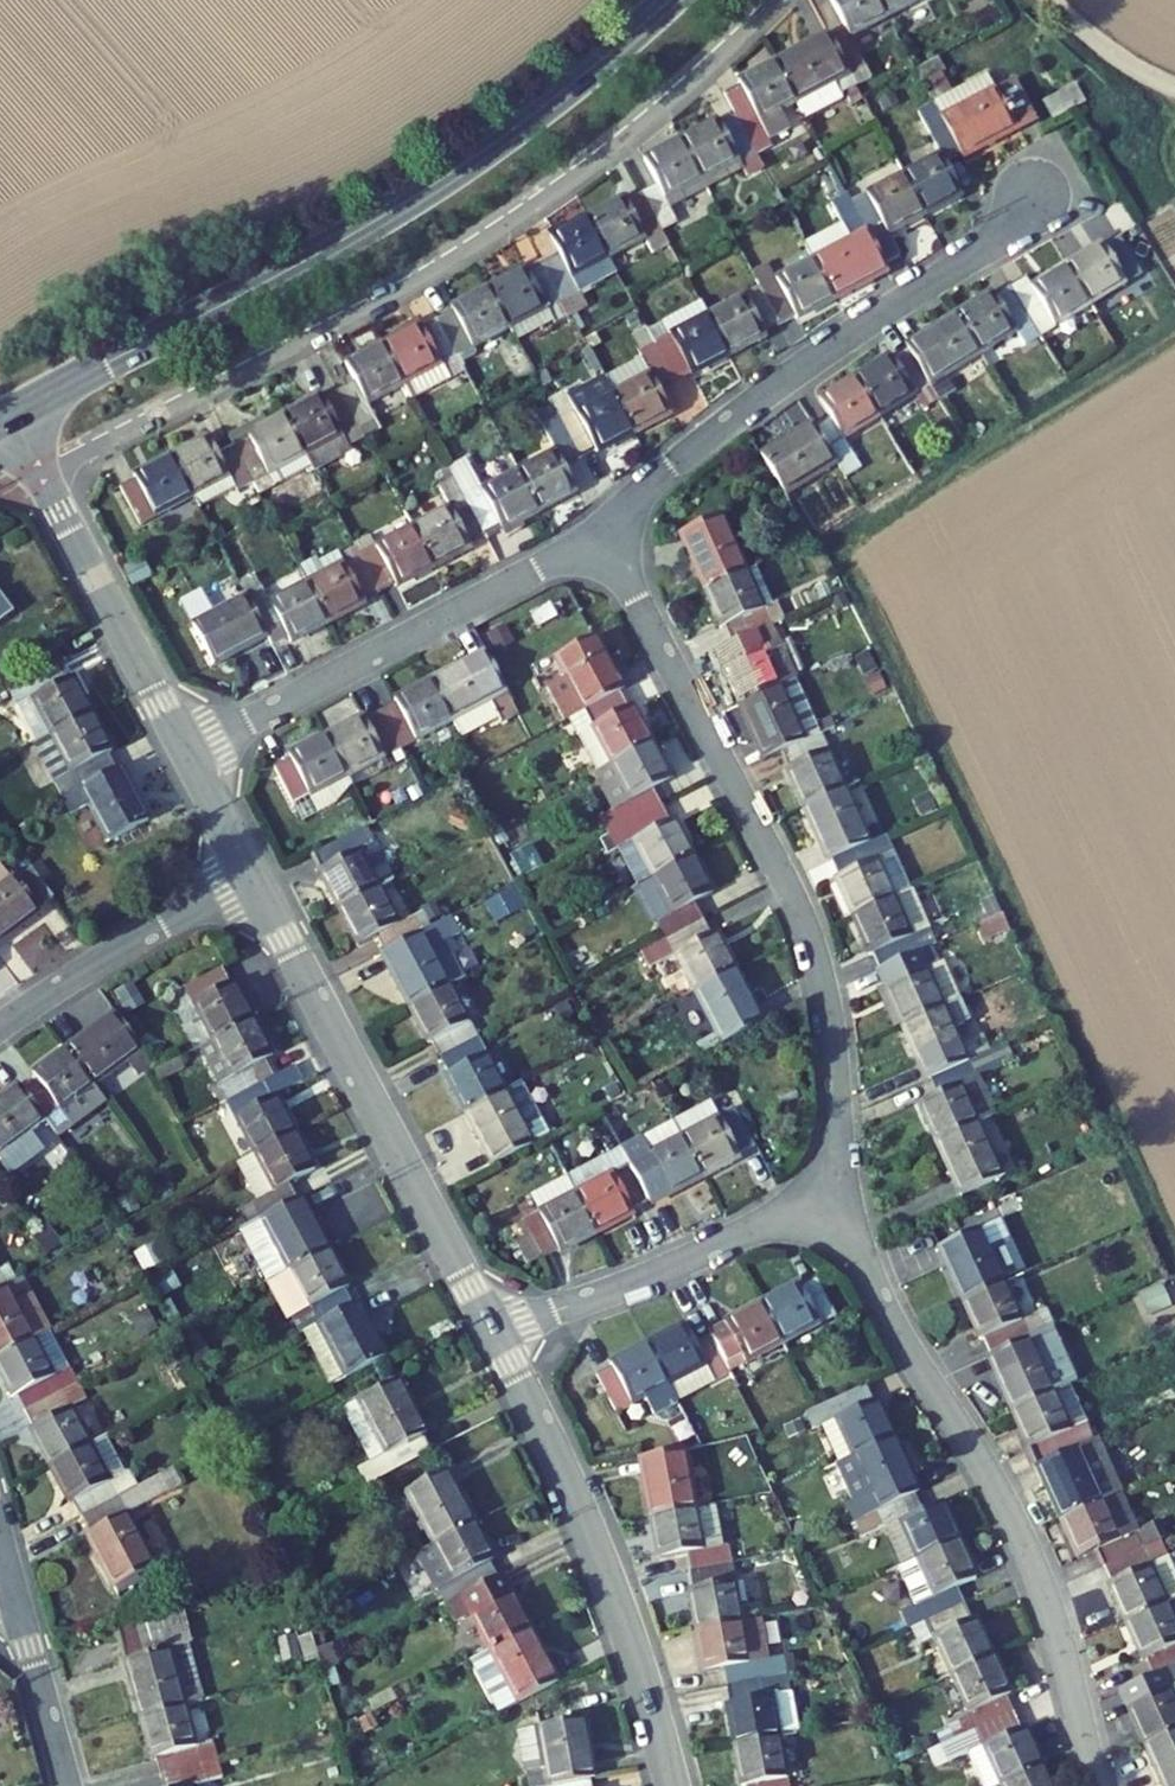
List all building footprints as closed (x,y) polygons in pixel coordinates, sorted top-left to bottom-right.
[(877,0),(863,0),(837,14),(853,44),(839,51),(859,88),(874,81),(859,52),(895,34),(877,0)] [(895,34),(948,6),(945,0),(877,0),(895,34)] [(821,57),(784,77),(804,116),(842,97),(849,110),(865,101),(859,88),(839,51),(822,60),(821,57)] [(750,102),(734,111),(744,131),(763,166),(779,158),(767,135),(804,116),(784,77),(747,96),(750,102)] [(968,169),(970,173),(1044,134),(1022,93),(1002,104),(994,88),(939,116),(942,120),(948,132),(968,169)] [(913,190),(934,229),(969,210),(951,178),(968,169),(948,132),(942,120),(926,129),(948,171),(913,190)] [(757,190),(772,183),(763,166),(744,131),(728,139),(727,136),(691,154),(712,193),(749,174),(757,190)] [(675,212),(712,193),(691,154),(654,174),(667,200),(652,208),(672,245),(688,236),(675,212)] [(858,218),(894,287),(911,278),(896,250),(934,229),(913,190),(858,218)] [(664,267),(680,259),(672,245),(652,208),(635,216),(634,213),(598,232),(619,272),(656,253),(664,267)] [(894,287),(858,218),(855,211),(841,218),(851,238),(860,254),(821,274),(843,314),(894,287)] [(569,270),(554,278),(574,316),(589,308),(581,292),(619,272),(598,232),(560,253),(569,270)] [(812,258),(821,274),(860,254),(851,238),(812,258)] [(1110,258),(1073,280),(1096,319),(1147,288),(1126,253),(1112,262),(1110,258)] [(843,314),(821,274),(786,293),(778,278),(762,287),(770,302),(790,338),(804,330),(806,334),(843,314)] [(574,316),(554,278),(539,286),(536,282),(500,301),(521,341),(557,322),(559,325),(574,316)] [(1032,292),(1017,301),(1047,350),(1096,319),(1073,280),(1037,302),(1032,292)] [(521,341),(500,301),(462,321),(464,324),(449,332),(476,384),(529,356),(521,341)] [(1033,359),(1047,350),(1017,301),(1002,311),(999,307),(965,328),(989,367),(1025,345),(1033,359)] [(717,329),(738,370),(774,351),(772,347),(790,338),(770,302),(717,329)] [(657,343),(684,395),(701,386),(703,389),(738,370),(717,329),(709,316),(657,343)] [(938,399),(989,367),(965,328),(929,351),(931,355),(916,364),(938,399)] [(431,338),(393,357),(416,399),(423,412),(476,384),(449,332),(433,341),(431,338)] [(623,407),(644,446),(681,427),(668,403),(684,395),(657,343),(641,351),(652,372),(660,388),(623,407)] [(378,419),(416,399),(393,357),(356,377),(365,395),(351,403),(378,453),(392,445),(378,419)] [(886,431),(938,399),(916,364),(901,374),(899,370),(863,392),(886,431)] [(652,372),(614,391),(623,407),(660,388),(652,372)] [(587,425),(623,407),(614,391),(579,410),(587,425)] [(851,453),(886,431),(863,392),(828,415),(839,433),(824,443),(845,477),(853,491),(868,482),(851,453)] [(334,408),(297,427),(325,480),(378,453),(351,403),(335,411),(334,408)] [(644,446),(623,407),(587,425),(579,410),(577,405),(560,414),(562,418),(590,470),(605,462),(608,465),(644,446)] [(529,484),(550,524),(587,504),(574,479),(590,470),(562,418),(546,427),(566,465),(529,484)] [(241,448),(246,458),(272,505),(278,518),(330,491),(325,480),(297,427),(278,437),(260,446),(257,440),(241,448)] [(275,430),(257,440),(260,446),(278,437),(275,430)] [(794,508),(845,477),(824,443),(821,439),(771,470),(794,508)] [(206,505),(214,519),(250,501),(256,513),(272,505),(246,458),(231,466),(221,448),(186,466),(206,505)] [(206,505),(186,466),(145,487),(147,491),(134,497),(152,533),(206,505)] [(496,549),(497,552),(550,524),(529,484),(492,504),(477,474),(460,482),(466,494),(496,549)] [(496,549),(466,494),(449,503),(459,521),(424,540),(445,579),(480,561),(478,558),(496,549)] [(689,547),(715,602),(756,584),(730,528),(689,547)] [(372,567),(391,604),(407,595),(408,598),(445,579),(424,540),(372,567)] [(311,579),(340,634),(376,616),(375,612),(391,604),(372,567),(364,552),(311,579)] [(340,634),(311,579),(259,606),(281,647),(284,655),(300,647),(303,653),(340,634)] [(782,616),(765,579),(756,584),(772,620),(782,616)] [(735,638),(742,655),(779,638),(794,631),(787,614),(782,616),(772,620),(756,584),(715,602),(732,639),(735,638)] [(281,647),(259,606),(205,634),(226,675),(281,647)] [(804,693),(779,638),(742,655),(729,661),(735,675),(729,678),(747,719),(789,700),(804,693)] [(629,705),(633,703),(605,649),(564,669),(574,690),(553,701),(570,735),(576,732),(594,723),(629,705)] [(44,670),(53,687),(74,675),(75,675),(65,658),(44,670)] [(735,675),(729,661),(723,664),(729,678),(735,675)] [(442,692),(463,731),(500,712),(511,732),(528,723),(496,663),(442,692)] [(44,706),(66,748),(105,727),(86,691),(83,693),(74,675),(53,687),(38,696),(44,706)] [(392,722),(412,758),(463,731),(442,692),(405,712),(406,715),(392,722)] [(747,719),(771,771),(790,762),(829,745),(822,729),(806,735),(789,700),(747,719)] [(594,723),(620,774),(660,754),(641,718),(638,720),(629,705),(594,723)] [(28,715),(50,756),(66,748),(44,706),(28,715)] [(337,747),(358,787),(412,758),(392,722),(374,731),(372,729),(337,747)] [(620,774),(594,723),(576,732),(603,783),(620,774)] [(124,763),(105,727),(66,748),(85,784),(68,794),(76,809),(129,781),(121,765),(124,763)] [(854,800),(829,745),(790,762),(798,779),(794,780),(811,819),(854,800)] [(358,787),(337,747),(300,767),(302,770),(287,778),(306,815),(358,787)] [(47,757),(68,794),(85,784),(66,748),(50,756),(47,757)] [(617,843),(670,816),(662,800),(679,791),(660,754),(620,774),(603,783),(623,821),(609,828),(617,843)] [(160,831),(133,779),(129,781),(76,809),(85,825),(103,816),(122,851),(160,831)] [(358,787),(306,815),(316,834),(342,819),(362,795),(358,787)] [(811,819),(835,871),(839,869),(877,852),(854,800),(811,819)] [(670,816),(617,843),(646,896),(701,867),(683,832),(679,834),(670,816)] [(404,889),(377,836),(361,845),(388,897),(404,889)] [(918,898),(894,844),(877,852),(902,906),(918,898)] [(388,897),(361,845),(325,863),(333,879),(329,881),(348,918),(388,897)] [(902,906),(877,852),(839,869),(847,887),(843,889),(859,926),(902,906)] [(701,867),(646,896),(665,933),(669,931),(677,947),(710,929),(702,913),(720,904),(701,867)] [(0,905),(0,953),(2,955),(4,957),(51,921),(49,917),(65,905),(41,874),(0,905)] [(388,897),(348,918),(368,955),(385,946),(393,961),(439,937),(431,922),(408,934),(388,897)] [(920,945),(902,906),(859,926),(877,965),(881,963),(888,978),(940,955),(944,953),(937,938),(920,945)] [(1016,940),(1008,924),(977,938),(984,953),(1016,940)] [(459,995),(446,971),(439,958),(463,946),(454,929),(439,937),(393,961),(390,963),(418,1017),(459,995)] [(701,1002),(740,982),(722,946),(719,947),(710,929),(677,947),(653,960),(662,977),(682,967),(701,1002)] [(470,959),(463,946),(439,958),(446,971),(470,959)] [(964,1008),(940,955),(888,978),(896,995),(891,998),(907,1033),(964,1008)] [(195,997),(223,1051),(264,1029),(245,993),(241,995),(232,978),(195,997)] [(740,982),(701,1002),(728,1054),(767,1034),(740,982)] [(487,1049),(459,995),(418,1017),(438,1054),(441,1052),(450,1068),(487,1049)] [(907,1033),(891,998),(883,1001),(900,1037),(907,1033)] [(966,1007),(964,1008),(907,1033),(925,1072),(927,1071),(935,1088),(1015,1051),(1008,1035),(981,1047),(966,1054),(958,1036),(975,1029),(966,1007)] [(128,1025),(79,1059),(105,1095),(154,1061),(128,1025)] [(283,1066),(264,1029),(223,1051),(241,1087),(231,1093),(220,1099),(228,1115),(239,1109),(287,1083),(279,1068),(283,1066)] [(514,1100),(487,1049),(450,1068),(459,1085),(455,1087),(474,1121),(514,1100)] [(212,1057),(231,1093),(241,1087),(223,1051),(212,1057)] [(924,1113),(941,1150),(983,1130),(967,1094),(987,1085),(1023,1068),(1015,1051),(935,1088),(942,1104),(924,1113)] [(105,1095),(79,1059),(45,1083),(47,1086),(33,1096),(57,1129),(105,1095)] [(308,1093),(300,1077),(287,1083),(239,1109),(267,1163),(306,1142),(287,1105),(308,1093)] [(1004,1121),(987,1085),(967,1094),(983,1130),(1004,1121)] [(7,1164),(57,1129),(33,1096),(31,1094),(0,1116),(0,1155),(7,1164)] [(541,1152),(514,1100),(474,1121),(501,1173),(541,1152)] [(715,1110),(678,1129),(709,1187),(747,1167),(745,1164),(761,1155),(741,1118),(724,1127),(715,1110)] [(637,1174),(657,1210),(658,1213),(709,1187),(678,1129),(628,1157),(637,1174)] [(1008,1185),(983,1130),(941,1150),(966,1204),(1008,1185)] [(325,1179),(306,1142),(267,1163),(285,1199),(252,1216),(261,1233),(271,1228),(308,1209),(299,1191),(325,1179)] [(575,1186),(583,1202),(637,1174),(628,1157),(575,1185),(575,1186)] [(637,1174),(583,1202),(605,1242),(641,1224),(639,1220),(657,1210),(637,1174)] [(605,1242),(583,1202),(575,1186),(540,1205),(549,1220),(530,1230),(549,1267),(565,1259),(567,1262),(605,1242)] [(337,1194),(312,1207),(308,1209),(271,1228),(298,1280),(339,1259),(360,1247),(340,1210),(344,1208),(337,1194)] [(943,1257),(967,1310),(1009,1292),(1022,1286),(998,1232),(943,1257)] [(367,1313),(339,1259),(298,1280),(317,1317),(300,1326),(309,1342),(326,1334),(367,1313)] [(16,1294),(8,1278),(0,1282),(0,1302),(16,1294)] [(281,1289),(300,1326),(317,1317),(298,1280),(281,1289)] [(804,1292),(766,1311),(788,1352),(841,1325),(821,1288),(806,1295),(804,1292)] [(986,1347),(994,1362),(1033,1345),(1009,1292),(967,1310),(983,1348),(986,1347)] [(44,1347),(16,1294),(0,1302),(0,1362),(3,1368),(44,1347)] [(737,1379),(788,1352),(766,1311),(732,1330),(734,1333),(716,1342),(737,1379)] [(394,1363),(367,1313),(326,1334),(352,1385),(394,1363)] [(734,1333),(732,1330),(714,1339),(716,1342),(734,1333)] [(684,1407),(737,1379),(716,1342),(701,1350),(692,1332),(655,1352),(684,1407)] [(34,1417),(87,1390),(61,1338),(44,1347),(3,1368),(22,1404),(26,1402),(34,1417)] [(999,1380),(1015,1417),(1057,1399),(1072,1392),(1047,1338),(1033,1345),(994,1362),(1001,1379),(999,1380)] [(620,1375),(603,1383),(623,1420),(652,1405),(661,1422),(685,1409),(684,1407),(655,1352),(618,1371),(620,1375)] [(367,1475),(376,1491),(439,1459),(430,1442),(434,1440),(406,1387),(366,1408),(394,1461),(367,1475)] [(59,1473),(99,1452),(80,1415),(96,1407),(87,1390),(34,1417),(43,1435),(39,1436),(59,1473)] [(1075,1437),(1089,1431),(1072,1392),(1057,1399),(1075,1437)] [(843,1474),(899,1448),(881,1409),(878,1411),(871,1393),(823,1416),(810,1422),(818,1439),(825,1436),(843,1474)] [(1015,1417),(1040,1472),(1097,1447),(1089,1431),(1075,1437),(1057,1399),(1015,1417)] [(99,1452),(59,1473),(77,1507),(83,1505),(91,1521),(141,1495),(113,1444),(99,1452)] [(1064,1527),(1106,1508),(1089,1469),(1104,1463),(1097,1447),(1040,1472),(1064,1527)] [(920,1504),(922,1503),(914,1485),(916,1484),(899,1448),(843,1474),(840,1475),(858,1511),(848,1516),(857,1534),(861,1532),(920,1504)] [(691,1458),(647,1465),(656,1523),(701,1516),(694,1474),(691,1458)] [(694,1474),(701,1516),(718,1513),(712,1472),(694,1474)] [(141,1495),(91,1521),(99,1537),(96,1538),(125,1593),(163,1573),(134,1519),(189,1490),(181,1474),(141,1495)] [(414,1497),(441,1550),(481,1530),(452,1477),(414,1497)] [(1162,1548),(1168,1546),(1160,1529),(1141,1538),(1124,1500),(1106,1508),(1064,1527),(1081,1565),(1099,1557),(1106,1573),(1162,1548)] [(921,1568),(963,1548),(945,1510),(926,1518),(920,1504),(861,1532),(867,1547),(889,1536),(903,1529),(921,1568)] [(701,1516),(656,1523),(663,1565),(692,1562),(694,1577),(735,1570),(732,1554),(708,1557),(701,1516)] [(903,1529),(889,1536),(907,1574),(921,1568),(903,1529)] [(425,1559),(452,1611),(505,1583),(497,1567),(500,1565),(481,1530),(441,1550),(425,1559)] [(963,1548),(921,1568),(907,1574),(902,1577),(919,1613),(904,1620),(912,1637),(930,1629),(969,1611),(961,1594),(980,1584),(963,1548)] [(1174,1608),(1174,1582),(1168,1567),(1171,1566),(1162,1548),(1106,1573),(1114,1590),(1110,1592),(1127,1630),(1174,1608)] [(700,1637),(747,1629),(740,1587),(757,1584),(754,1568),(735,1570),(694,1577),(697,1595),(693,1595),(700,1637)] [(536,1635),(509,1582),(505,1583),(452,1611),(459,1626),(478,1617),(497,1656),(536,1635)] [(1127,1630),(1144,1668),(1147,1667),(1154,1683),(1174,1674),(1174,1608),(1127,1630)] [(955,1683),(997,1664),(979,1623),(976,1625),(969,1611),(930,1629),(955,1683)] [(148,1720),(192,1708),(168,1622),(125,1633),(148,1720)] [(773,1686),(764,1626),(747,1629),(700,1637),(707,1677),(729,1674),(732,1692),(773,1686)] [(564,1688),(536,1635),(497,1656),(480,1665),(499,1703),(516,1693),(524,1709),(564,1688)] [(957,1747),(1018,1719),(1010,1702),(1014,1699),(997,1664),(955,1683),(972,1720),(949,1730),(957,1747)] [(1146,1751),(1174,1738),(1174,1674),(1154,1683),(1161,1699),(1129,1713),(1146,1751)] [(738,1753),(782,1745),(775,1704),(793,1702),(790,1683),(773,1686),(732,1692),(735,1710),(731,1711),(738,1753)] [(499,1703),(506,1718),(524,1709),(516,1693),(499,1703)] [(799,1743),(793,1702),(775,1704),(782,1745),(799,1743)] [(165,1761),(169,1778),(208,1768),(226,1762),(221,1745),(203,1750),(192,1708),(148,1720),(160,1762),(165,1761)] [(1046,1771),(1028,1734),(1025,1735),(1018,1719),(957,1747),(944,1753),(951,1767),(987,1752),(1002,1785),(1016,1785),(1046,1771)] [(554,1785),(583,1785),(596,1783),(601,1782),(589,1723),(544,1731),(554,1785)] [(1146,1751),(1162,1785),(1174,1785),(1174,1738),(1146,1751)] [(782,1745),(738,1753),(744,1785),(789,1785),(782,1745)] [(214,1785),(208,1768),(169,1778),(171,1785),(212,1785),(214,1785)] [(1016,1785),(1053,1785),(1046,1771),(1016,1785)]
